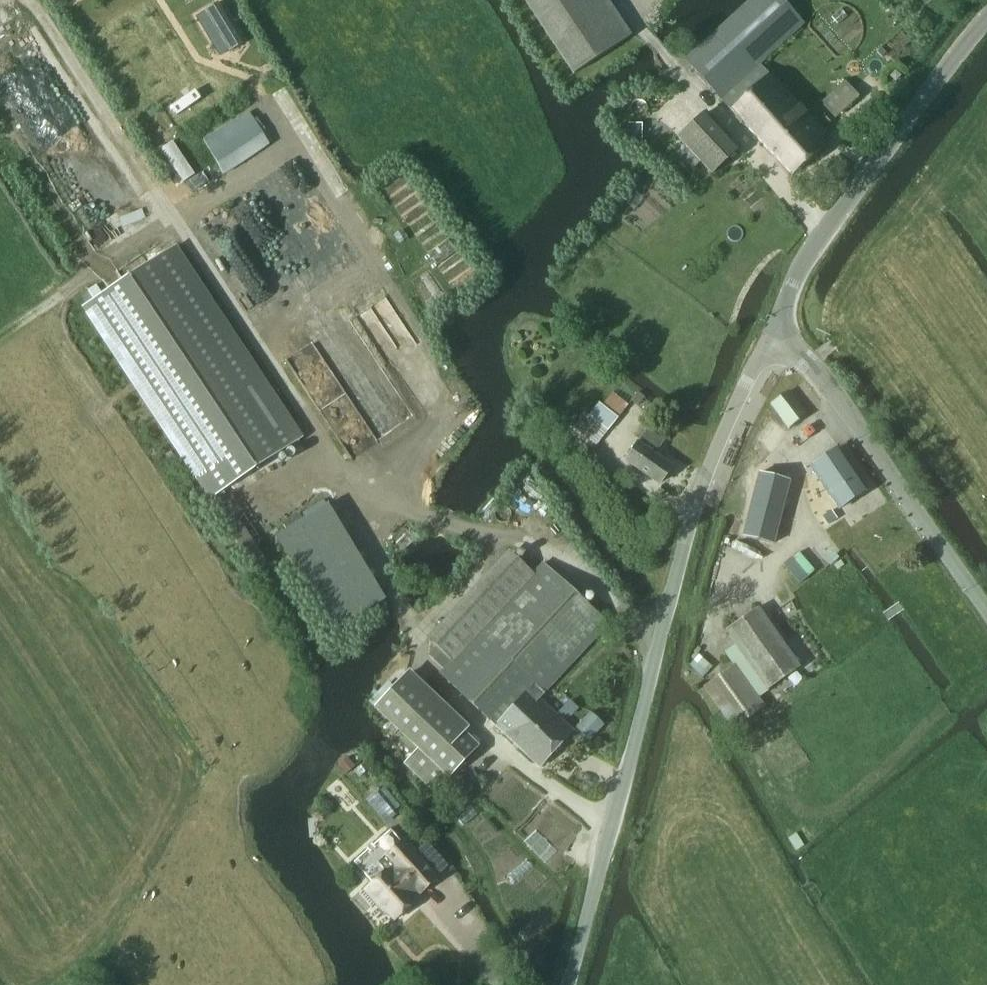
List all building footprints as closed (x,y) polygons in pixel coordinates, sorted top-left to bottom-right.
[(685,60),(720,99),(759,65),(804,25),(781,0),(751,0),(685,60)] [(217,4),(196,17),(222,58),(242,45),(217,4)] [(720,99),(767,152),(806,117),(759,65),(720,99)] [(894,71),(889,78),(896,82),(901,75),(894,71)] [(215,94),(207,82),(174,103),(181,115),(215,94)] [(845,82),(827,98),(841,114),(859,98),(845,82)] [(706,113),(678,139),(690,151),(681,159),(692,171),(701,162),(712,175),(739,149),(706,113)] [(806,117),(767,152),(791,177),(829,142),(806,117)] [(175,249),(86,306),(210,498),(299,440),(175,249)] [(788,430),(808,416),(790,391),(770,405),(788,430)] [(627,407),(612,393),(601,406),(599,404),(588,416),(584,412),(578,419),(579,420),(572,428),(583,438),(580,440),(593,451),(627,407)] [(659,485),(673,466),(655,454),(664,441),(641,425),(629,444),(634,447),(625,461),(659,485)] [(838,509),(866,492),(839,449),(811,466),(838,509)] [(773,542),(790,479),(760,471),(742,533),(773,542)] [(333,631),(384,600),(327,505),(275,536),(333,631)] [(833,522),(834,516),(832,511),(823,517),(828,525),(833,522)] [(517,556),(435,642),(435,643),(438,646),(431,654),(445,668),(440,674),(502,732),(539,693),(542,696),(608,626),(543,564),(535,573),(517,556)] [(767,690),(799,668),(757,609),(726,631),(767,690)] [(732,729),(764,706),(735,666),(703,689),(732,729)] [(449,778),(478,747),(403,677),(403,678),(397,673),(388,683),(393,688),(374,709),(418,750),(404,765),(433,792),(447,777),(449,778)] [(521,750),(554,714),(545,704),(548,701),(542,696),(539,693),(502,732),(521,750)] [(590,713),(575,729),(589,742),(604,726),(590,713)] [(554,714),(521,750),(539,767),(572,731),(554,714)] [(347,758),(338,767),(345,775),(354,767),(347,758)] [(420,893),(437,878),(403,839),(386,854),(397,867),(389,874),(385,870),(363,890),(374,903),(377,901),(394,920),(417,900),(412,894),(417,890),(420,893)]
